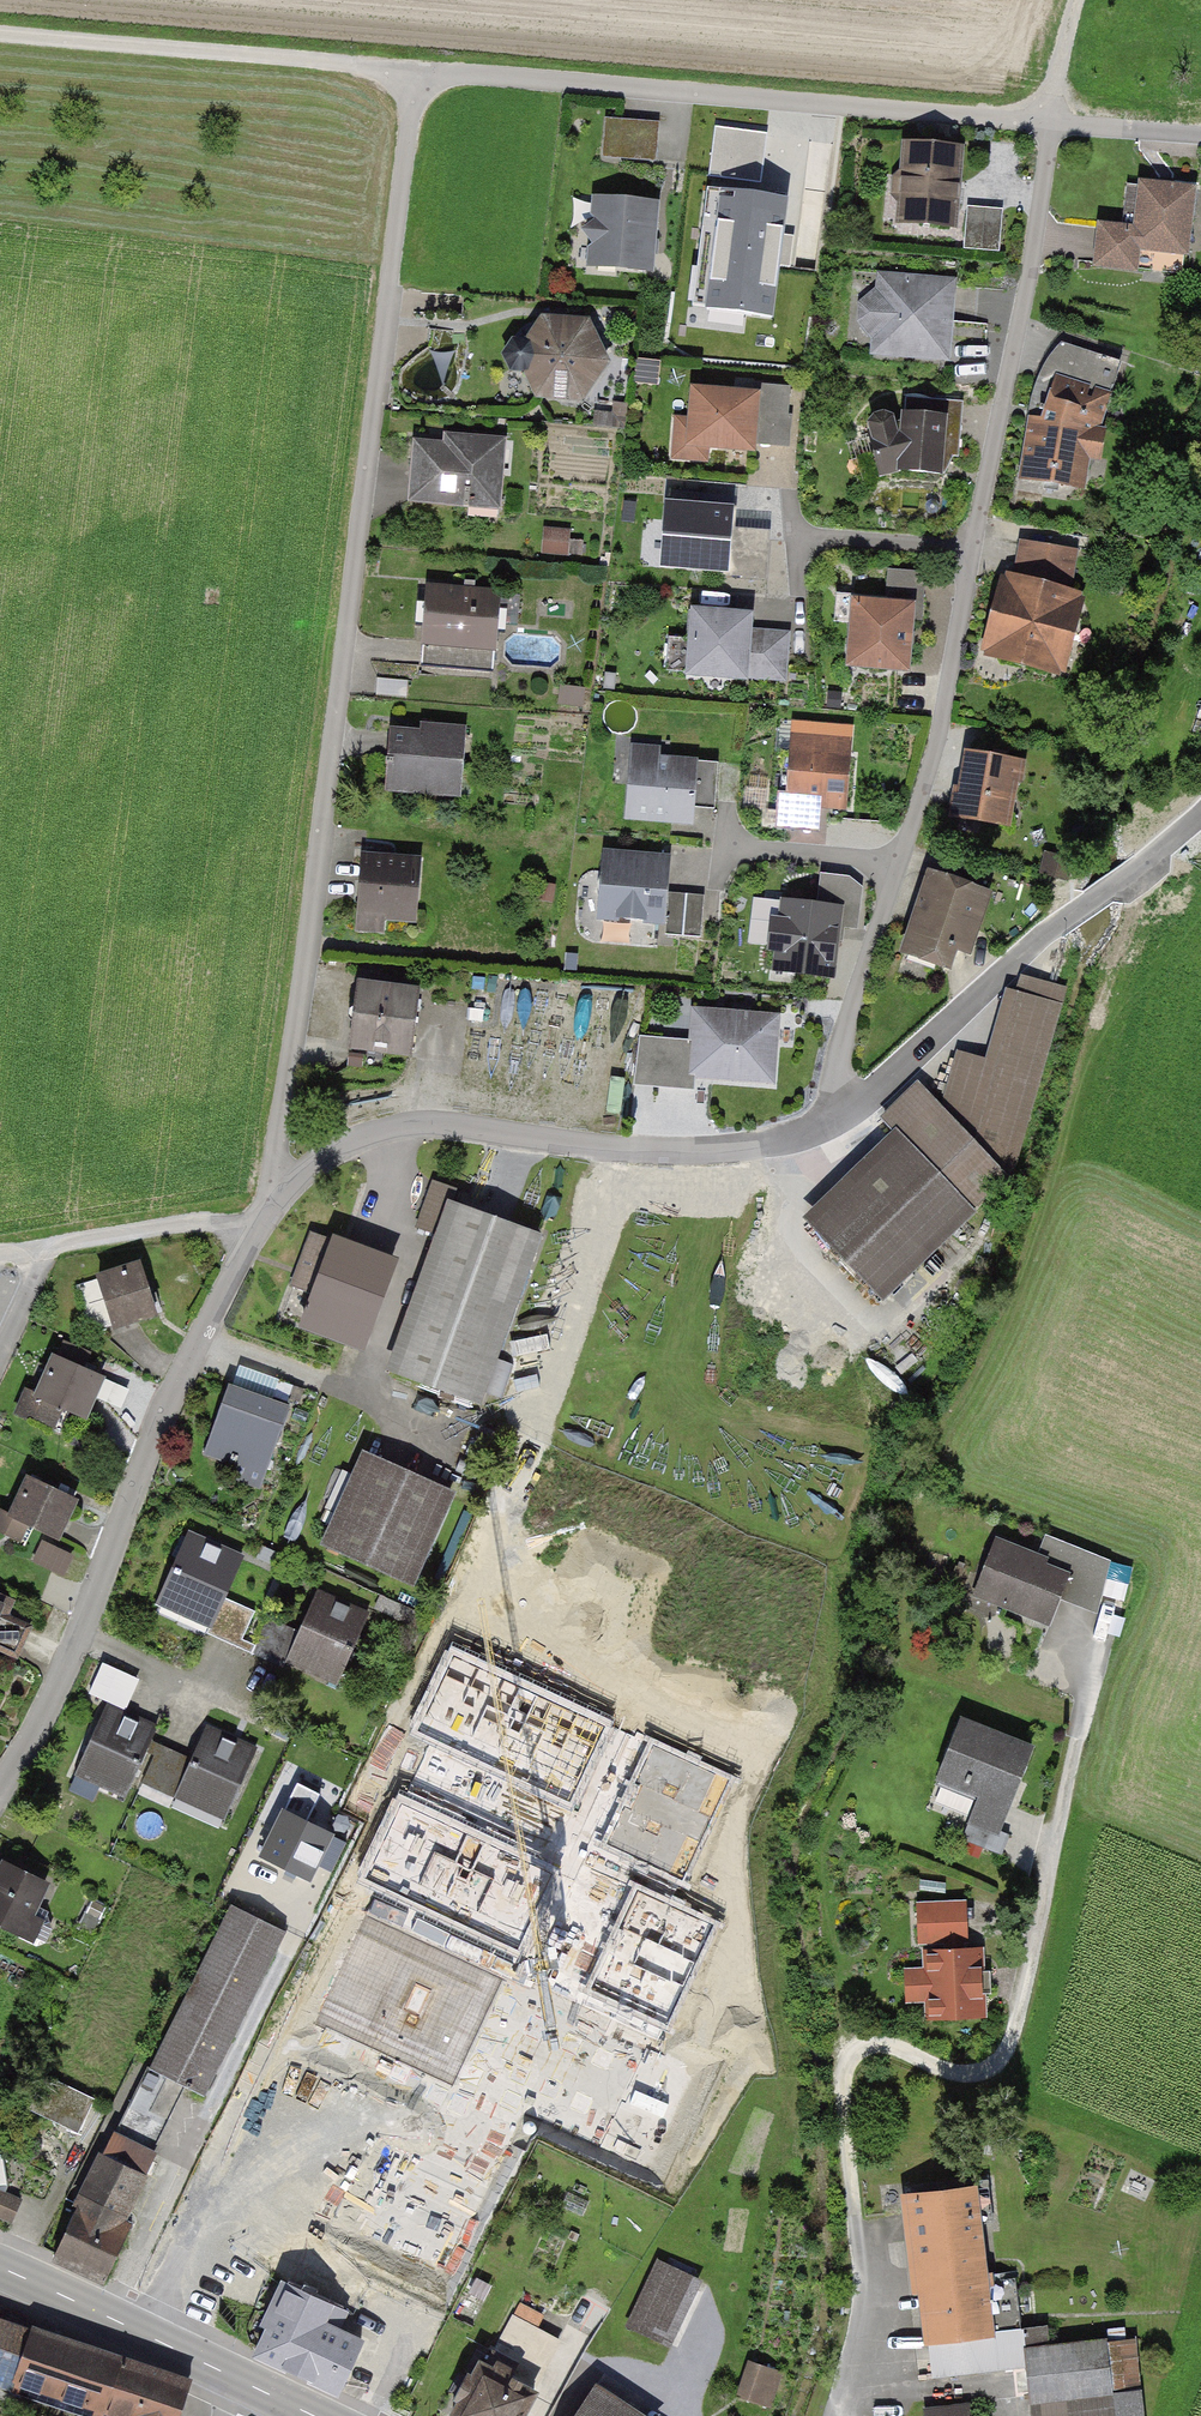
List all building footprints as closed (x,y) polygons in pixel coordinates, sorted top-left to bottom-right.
[(657,125),(606,120),(602,157),(653,161),(657,125)] [(960,149),(905,144),(903,172),(895,178),(895,194),(900,201),(899,220),(953,225),(960,149)] [(1137,230),(1101,225),(1096,263),(1182,273),(1191,191),(1142,185),(1137,230)] [(788,199),(722,190),(705,307),(772,317),(788,199)] [(653,206),(597,201),(595,221),(584,231),(593,242),(592,263),(648,268),(653,206)] [(1002,214),(967,211),(963,249),(999,252),(1002,214)] [(950,284),(883,278),(882,296),(874,295),(863,305),(862,320),(871,331),(878,331),(876,350),(944,356),(950,284)] [(586,325),(544,321),(529,343),(514,342),(506,354),(511,369),(527,370),(538,394),(580,397),(603,362),(586,325)] [(1031,414),(1024,473),(1080,486),(1086,456),(1098,457),(1102,431),(1097,429),(1118,363),(1062,343),(1052,382),(1045,379),(1031,414)] [(754,396),(695,391),(691,442),(751,447),(754,412),(786,415),(788,388),(755,385),(754,396)] [(957,455),(962,403),(904,398),(903,424),(893,426),(891,418),(883,415),(875,417),(870,424),(872,432),(869,433),(881,475),(899,470),(940,474),(941,454),(957,455)] [(414,442),(409,501),(468,506),(469,498),(500,500),(505,439),(467,437),(467,446),(414,442)] [(673,492),(667,562),(724,566),(724,573),(764,576),(767,540),(726,537),(728,514),(697,511),(698,494),(673,492)] [(569,532),(552,531),(550,551),(580,554),(581,542),(568,541),(569,532)] [(1022,542),(1017,573),(1055,579),(1057,563),(1064,564),(1066,549),(1022,542)] [(885,604),(856,601),(851,661),(905,666),(909,620),(919,621),(923,574),(888,571),(885,604)] [(994,640),(999,650),(1062,667),(1067,651),(1059,649),(1072,600),(1017,585),(1007,591),(994,640)] [(422,641),(427,642),(425,665),(492,671),(499,594),(427,588),(422,641)] [(749,616),(694,612),(689,672),(744,676),(749,616)] [(785,665),(749,662),(748,675),(784,677),(785,665)] [(408,680),(377,677),(376,694),(406,697),(408,680)] [(795,724),(790,792),(778,791),(775,823),(787,824),(790,796),(843,800),(849,728),(795,724)] [(391,730),(386,788),(418,790),(419,785),(462,788),(467,728),(439,726),(438,734),(391,730)] [(963,789),(957,788),(953,814),(999,822),(1003,798),(1010,799),(1016,763),(969,755),(963,789)] [(655,768),(633,766),(629,813),(690,818),(692,797),(715,799),(718,763),(694,761),(693,765),(656,762),(655,768)] [(1070,858),(1047,853),(1043,870),(1066,876),(1070,858)] [(365,855),(360,927),(383,929),(384,914),(413,917),(418,859),(365,855)] [(664,864),(601,859),(596,917),(658,922),(664,864)] [(822,895),(850,897),(851,877),(824,875),(822,895)] [(931,877),(906,949),(945,963),(951,944),(967,950),(986,896),(931,877)] [(704,895),(668,892),(665,933),(701,936),(704,895)] [(777,969),(830,975),(836,925),(857,927),(859,909),(785,901),(783,923),(772,922),(770,945),(779,946),(777,969)] [(1015,1169),(1055,1016),(1014,986),(993,1054),(958,1052),(948,1103),(1015,1169)] [(353,987),(344,1052),(408,1060),(416,995),(353,987)] [(775,1019),(696,1013),(694,1047),(657,1045),(655,1084),(692,1087),(693,1073),(770,1078),(775,1019)] [(800,1205),(890,1295),(1015,1169),(948,1103),(924,1080),(800,1205)] [(392,1371),(476,1401),(536,1234),(451,1204),(456,1188),(433,1180),(417,1226),(441,1234),(392,1371)] [(394,1261),(313,1231),(293,1287),(314,1295),(302,1326),(362,1348),(394,1261)] [(88,1320),(106,1328),(155,1312),(140,1264),(76,1285),(88,1320)] [(83,1416),(100,1377),(56,1358),(39,1395),(28,1390),(18,1413),(59,1431),(69,1410),(83,1416)] [(236,1459),(266,1470),(289,1408),(229,1386),(205,1454),(234,1464),(236,1459)] [(328,1545),(408,1580),(447,1494),(366,1458),(328,1545)] [(30,1479),(13,1517),(0,1511),(0,1533),(26,1546),(34,1529),(55,1538),(74,1499),(30,1479)] [(997,1530),(976,1582),(1051,1612),(1072,1561),(997,1530)] [(206,1632),(238,1646),(254,1611),(222,1596),(239,1559),(188,1536),(160,1599),(180,1608),(183,1603),(213,1617),(206,1632)] [(267,1617),(251,1652),(283,1667),(290,1652),(320,1665),(318,1670),(339,1679),(367,1616),(316,1594),(300,1631),(267,1617)] [(21,1629),(0,1626),(0,1643),(19,1646),(21,1629)] [(605,1727),(454,1656),(418,1731),(570,1802),(605,1727)] [(129,1708),(142,1676),(101,1660),(88,1691),(129,1708)] [(105,1706),(75,1773),(126,1796),(156,1729),(105,1706)] [(1016,1793),(1036,1742),(960,1712),(940,1763),(1016,1793)] [(174,1796),(179,1786),(230,1809),(256,1751),(204,1728),(190,1759),(158,1745),(142,1782),(174,1796)] [(728,1780),(654,1746),(631,1795),(705,1829),(728,1780)] [(961,1824),(998,1838),(1016,1793),(979,1778),(961,1824)] [(319,1794),(298,1784),(262,1858),(311,1882),(334,1834),(306,1821),(319,1794)] [(705,1830),(630,1795),(607,1845),(682,1879),(705,1830)] [(551,1873),(400,1804),(367,1878),(517,1947),(551,1873)] [(312,1822),(347,1835),(352,1819),(317,1807),(312,1822)] [(41,1944),(52,1921),(31,1912),(45,1882),(5,1863),(0,1874),(0,1924),(41,1944)] [(712,1925),(637,1891),(614,1940),(689,1975),(712,1925)] [(968,1897),(916,1899),(917,1940),(970,1938),(968,1897)] [(229,1902),(131,2100),(152,2110),(168,2076),(205,2094),(286,1930),(229,1902)] [(689,1975),(614,1941),(591,1990),(666,2025),(689,1975)] [(985,2016),(982,1942),(925,1944),(926,1966),(902,1967),(903,2002),(927,2001),(928,2018),(985,2016)] [(93,2098),(34,2070),(31,2075),(41,2080),(27,2108),(77,2132),(93,2098)] [(55,2254),(105,2278),(129,2228),(119,2223),(154,2152),(146,2148),(162,2115),(152,2110),(131,2100),(55,2254)] [(1001,2319),(984,2168),(904,2177),(921,2328),(1001,2319)] [(0,2192),(0,2216),(11,2221),(19,2201),(4,2194),(0,2192)] [(660,2261),(629,2327),(667,2344),(698,2279),(660,2261)] [(287,2287),(257,2352),(338,2389),(360,2343),(320,2325),(329,2306),(287,2287)] [(456,2415),(519,2415),(559,2342),(513,2317),(487,2365),(477,2360),(449,2412),(456,2415)] [(1118,2318),(1033,2328),(1041,2390),(1126,2381),(1118,2318)] [(942,2377),(1023,2367),(1017,2319),(937,2328),(942,2377)] [(0,2322),(0,2371),(128,2415),(176,2415),(188,2382),(35,2329),(33,2334),(0,2322)] [(747,2378),(741,2397),(759,2404),(766,2385),(747,2378)] [(1115,2382),(1041,2390),(1043,2415),(1119,2415),(1115,2382)] [(574,2415),(637,2415),(593,2387),(574,2415)] [(977,2401),(921,2407),(922,2415),(979,2415),(977,2401)]
